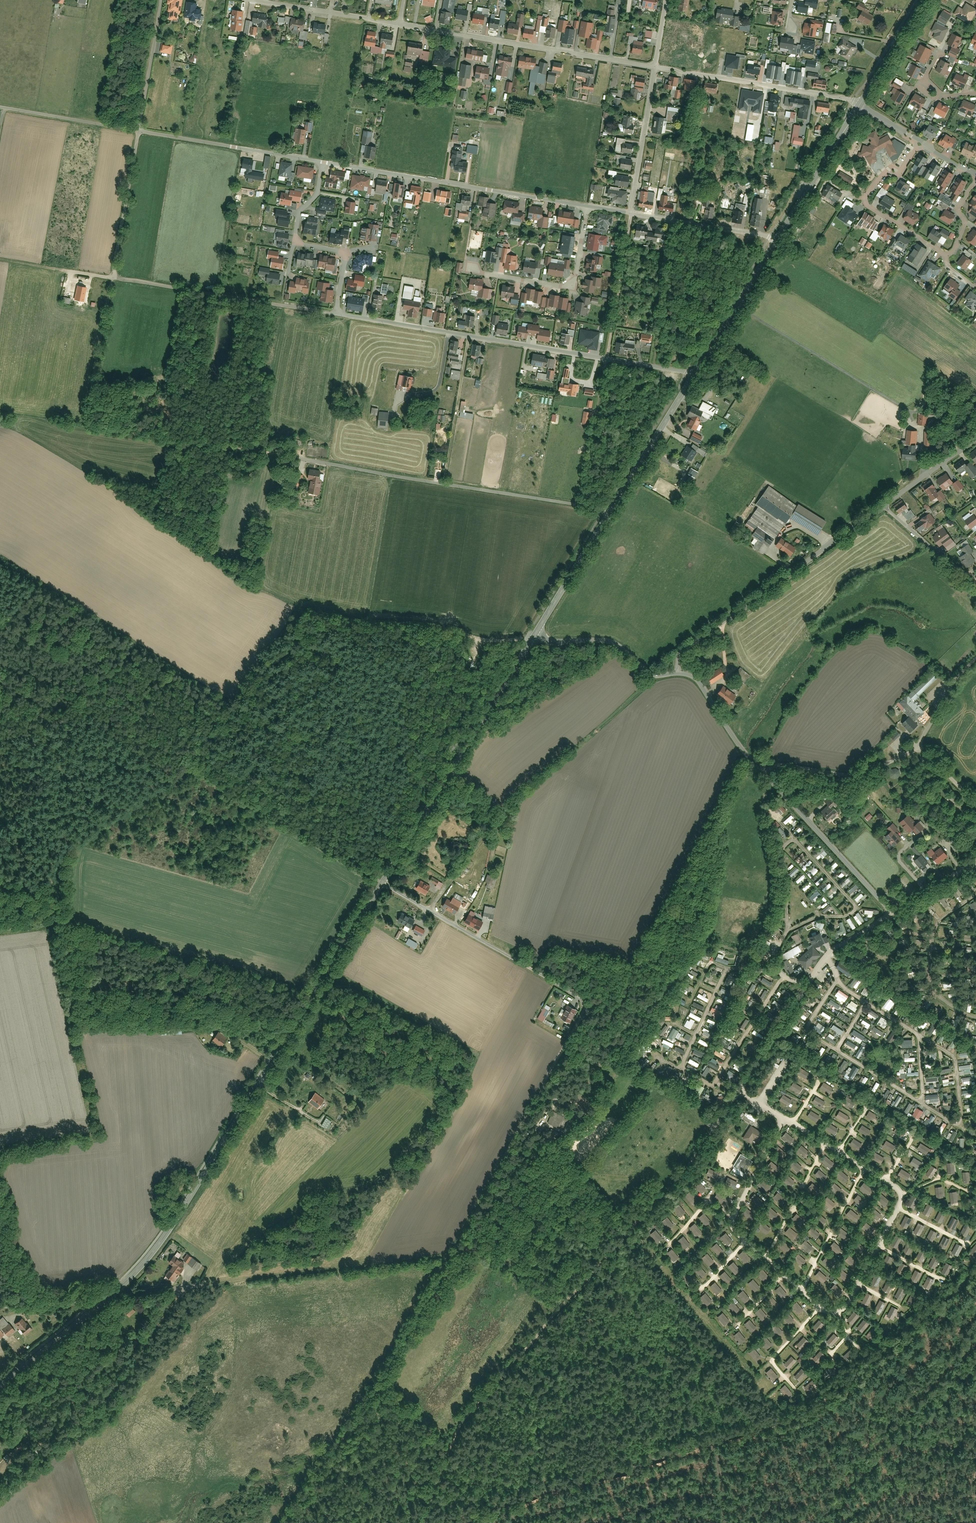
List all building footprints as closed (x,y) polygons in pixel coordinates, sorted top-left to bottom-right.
[(168,4),(170,4),(169,12),(171,12),(170,20),(179,22),(180,14),(182,14),(184,0),(169,0),(168,4)] [(640,7),(655,9),(657,0),(641,0),(640,7)] [(676,11),(688,13),(690,0),(678,0),(676,11)] [(818,0),(803,0),(802,3),(798,2),(796,12),(807,15),(808,9),(816,11),(818,0)] [(196,3),(188,2),(186,18),(192,18),(191,20),(197,21),(198,20),(203,21),(205,11),(195,10),(196,3)] [(953,15),(969,24),(975,13),(975,9),(966,3),(962,9),(958,7),(953,15)] [(603,32),(615,33),(618,11),(607,9),(603,32)] [(731,25),(733,11),(722,9),(722,11),(718,11),(716,22),(731,25)] [(246,12),(234,10),(231,29),(243,31),(246,12)] [(856,20),(867,26),(874,17),(863,10),(856,20)] [(466,13),(454,11),(453,19),(465,21),(466,13)] [(784,13),(771,11),(769,24),(782,26),(784,13)] [(945,25),(951,16),(943,11),(938,20),(945,25)] [(450,14),(439,12),(438,24),(448,26),(450,14)] [(269,16),(254,14),(253,23),(259,24),(259,27),(267,28),(269,16)] [(484,16),(472,14),(470,23),(483,25),(484,16)] [(515,26),(505,25),(504,33),(515,35),(516,29),(521,30),(523,15),(517,14),(515,26)] [(290,29),(305,32),(307,22),(292,19),(290,29)] [(499,21),(489,20),(487,28),(497,30),(499,21)] [(569,22),(558,20),(555,33),(561,34),(560,45),(572,47),(574,30),(567,29),(569,22)] [(822,29),(823,23),(809,21),(808,25),(804,24),(802,36),(815,38),(817,28),(822,29)] [(593,24),(580,22),(577,38),(585,39),(584,49),(593,50),(595,38),(590,37),(593,24)] [(928,36),(941,42),(948,27),(936,22),(928,36)] [(314,23),(313,32),(327,35),(329,26),(314,23)] [(545,38),(552,39),(554,28),(547,27),(545,38)] [(527,30),(522,29),(521,38),(531,40),(533,31),(527,30)] [(644,31),(643,42),(650,43),(652,32),(644,31)] [(363,46),(374,48),(376,34),(365,33),(363,46)] [(949,55),(955,58),(959,51),(956,50),(961,38),(952,33),(947,44),(953,47),(949,55)] [(376,44),(392,46),(393,37),(378,36),(376,44)] [(779,47),(792,50),(794,40),(781,37),(779,47)] [(856,49),(843,39),(837,48),(845,53),(842,58),(847,62),(856,49)] [(816,42),(803,40),(801,49),(806,49),(805,53),(814,55),(816,42)] [(404,54),(419,57),(421,45),(407,43),(404,54)] [(631,52),(641,54),(643,45),(633,43),(631,52)] [(161,53),(173,55),(174,46),(163,44),(161,53)] [(932,50),(919,44),(912,58),(925,64),(932,50)] [(431,65),(455,69),(456,59),(450,58),(452,50),(438,48),(437,51),(435,51),(434,51),(431,65)] [(483,52),(466,50),(464,59),(481,62),(483,52)] [(741,57),(728,54),(726,66),(738,69),(741,57)] [(508,68),(511,68),(513,59),(498,56),(496,65),(498,65),(496,76),(506,78),(508,68)] [(515,66),(534,69),(535,60),(517,57),(515,66)] [(945,75),(950,64),(941,60),(935,71),(945,75)] [(546,75),(548,65),(539,63),(537,73),(546,75)] [(550,71),(561,72),(562,65),(551,64),(550,71)] [(747,72),(759,74),(760,66),(749,64),(747,72)] [(915,79),(921,69),(912,64),(906,74),(915,79)] [(469,80),(471,67),(460,65),(456,87),(465,88),(467,80),(469,80)] [(770,65),(768,77),(782,79),(784,67),(770,65)] [(473,78),(486,81),(488,70),(474,67),(473,78)] [(592,81),(594,70),(576,67),(574,78),(592,81)] [(789,71),(788,83),(802,85),(804,73),(789,71)] [(968,79),(955,73),(950,83),(963,88),(968,79)] [(676,89),(677,78),(668,76),(666,88),(676,89)] [(632,86),(645,88),(646,79),(633,77),(632,86)] [(813,87),(825,89),(827,81),(814,79),(813,87)] [(682,90),(693,92),(695,82),(684,80),(682,90)] [(703,83),(701,92),(715,95),(716,85),(703,83)] [(900,104),(906,94),(894,87),(891,93),(894,94),(891,99),(900,104)] [(920,110),(926,100),(914,93),(908,104),(920,110)] [(775,116),(779,96),(770,95),(767,114),(775,116)] [(796,118),(808,120),(811,105),(788,100),(787,107),(798,109),(796,118)] [(957,110),(971,115),(975,105),(962,100),(957,110)] [(943,118),(948,107),(938,102),(933,112),(943,118)] [(815,111),(827,114),(829,106),(817,103),(815,111)] [(667,108),(665,120),(675,122),(676,116),(674,115),(674,113),(677,113),(677,109),(667,108)] [(622,117),(620,133),(630,135),(632,119),(622,117)] [(652,119),(651,125),(662,127),(663,121),(652,119)] [(932,138),(938,128),(929,123),(922,134),(928,138),(930,136),(932,138)] [(651,125),(650,132),(661,134),(662,127),(651,125)] [(799,127),(793,126),(790,145),(801,147),(802,140),(797,140),(799,127)] [(297,129),(295,143),(304,145),(306,130),(297,129)] [(367,146),(365,158),(375,160),(378,147),(371,145),(373,132),(365,131),(362,144),(367,146)] [(858,153),(857,157),(861,159),(865,157),(869,166),(874,165),(875,166),(881,163),(878,157),(885,154),(889,159),(898,155),(887,135),(884,137),(883,135),(877,137),(874,132),(866,137),(870,146),(867,147),(864,147),(862,146),(860,154),(858,153)] [(950,151),(956,140),(944,133),(938,145),(950,151)] [(966,142),(960,154),(972,159),(973,158),(975,159),(975,146),(966,142)] [(632,155),(633,146),(621,144),(620,153),(632,155)] [(454,150),(451,168),(456,169),(456,171),(468,173),(469,163),(462,162),(464,152),(454,150)] [(914,173),(920,176),(929,160),(919,154),(914,164),(918,166),(914,173)] [(246,178),(264,182),(265,173),(254,171),(255,162),(245,160),(243,168),(247,169),(246,178)] [(282,160),(279,176),(291,178),(294,162),(282,160)] [(645,160),(643,169),(652,171),(653,161),(645,160)] [(618,161),(617,169),(630,171),(631,162),(618,161)] [(935,177),(941,166),(931,161),(922,177),(929,180),(932,175),(935,177)] [(299,166),(297,177),(314,180),(316,169),(299,166)] [(340,181),(345,182),(346,173),(332,170),(331,177),(327,176),(325,186),(338,189),(340,181)] [(945,189),(954,174),(946,170),(937,184),(945,189)] [(849,176),(839,171),(836,176),(846,181),(849,176)] [(353,174),(351,188),(365,190),(366,186),(373,188),(375,178),(353,174)] [(614,176),(612,185),(628,188),(630,178),(614,176)] [(958,196),(966,182),(958,177),(949,191),(958,196)] [(386,194),(388,181),(378,179),(377,186),(376,193),(386,194)] [(894,189),(905,195),(910,186),(900,180),(894,189)] [(394,197),(405,199),(407,186),(397,184),(394,197)] [(837,199),(841,192),(828,184),(822,195),(828,198),(830,195),(837,199)] [(422,188),(411,186),(410,194),(421,196),(422,188)] [(611,203),(624,205),(626,191),(606,189),(605,197),(611,198),(611,203)] [(290,195),(281,193),(280,204),(293,207),(295,202),(301,203),(303,192),(291,190),(290,195)] [(637,207),(652,209),(653,202),(646,201),(647,192),(640,191),(637,207)] [(889,210),(895,201),(885,195),(879,204),(889,210)] [(459,204),(469,207),(471,198),(460,196),(459,204)] [(480,215),(494,217),(495,204),(488,203),(489,198),(477,196),(476,206),(482,207),(480,215)] [(658,211),(671,213),(673,205),(666,204),(667,197),(660,196),(659,203),(658,211)] [(318,206),(316,213),(326,215),(327,211),(335,212),(337,201),(322,198),(320,206),(318,206)] [(749,215),(748,224),(758,226),(762,200),(753,198),(751,215),(749,215)] [(502,201),(501,212),(511,214),(510,221),(520,222),(521,215),(517,214),(519,204),(502,201)] [(347,202),(345,212),(355,214),(357,203),(347,202)] [(913,224),(919,215),(912,211),(915,206),(908,202),(903,210),(906,212),(903,218),(913,224)] [(854,210),(846,204),(837,218),(846,223),(848,219),(852,221),(857,213),(853,211),(854,210)] [(704,206),(702,217),(710,218),(712,208),(704,206)] [(975,218),(975,209),(971,206),(967,212),(975,218)] [(526,209),(525,218),(535,220),(535,226),(546,229),(547,216),(542,216),(543,211),(526,209)] [(950,225),(956,215),(945,209),(939,219),(950,225)] [(279,225),(290,226),(293,212),(277,210),(276,218),(280,218),(279,225)] [(732,211),(731,222),(740,223),(741,212),(732,211)] [(558,212),(556,224),(571,226),(572,219),(573,214),(558,212)] [(879,221),(864,212),(857,223),(872,232),(879,221)] [(596,214),(595,223),(594,229),(606,232),(607,227),(612,228),(614,218),(596,214)] [(305,233),(317,235),(319,220),(308,218),(305,233)] [(372,228),(363,227),(361,240),(379,242),(381,225),(372,224),(372,228)] [(876,234),(887,240),(894,230),(883,224),(876,234)] [(633,226),(632,234),(643,237),(644,228),(633,226)] [(652,238),(663,240),(664,231),(654,229),(652,238)] [(927,237),(937,242),(941,236),(946,239),(950,233),(943,229),(940,233),(932,229),(927,237)] [(975,246),(975,245),(975,231),(973,229),(965,240),(975,246)] [(276,246),(288,249),(291,234),(278,232),(276,246)] [(591,234),(588,247),(597,249),(598,242),(604,243),(605,236),(591,234)] [(909,240),(898,234),(893,243),(904,249),(909,240)] [(331,235),(330,243),(342,245),(344,237),(331,235)] [(564,235),(562,244),(573,246),(574,237),(564,235)] [(927,249),(917,243),(907,259),(918,266),(927,249)] [(573,246),(562,244),(561,252),(572,254),(573,246)] [(482,262),(495,264),(496,254),(484,252),(482,262)] [(268,259),(274,260),(281,261),(282,255),(269,253),(268,259)] [(295,257),(293,266),(314,269),(316,255),(299,253),(298,257),(295,257)] [(353,270),(363,272),(364,265),(371,265),(373,255),(362,253),(362,258),(355,257),(353,270)] [(965,271),(973,261),(964,254),(956,264),(965,271)] [(319,266),(326,267),(328,258),(328,256),(321,255),(319,266)] [(503,269),(513,271),(516,257),(506,255),(503,269)] [(583,271),(595,273),(596,266),(600,267),(602,258),(592,256),(591,260),(585,259),(583,271)] [(335,259),(328,258),(326,267),(326,269),(333,270),(335,259)] [(281,261),(274,260),(273,268),(284,270),(286,261),(281,261)] [(942,268),(928,260),(918,275),(928,281),(931,277),(935,279),(942,268)] [(519,272),(531,274),(533,265),(521,263),(519,272)] [(545,274),(553,276),(555,265),(547,264),(545,274)] [(553,276),(561,277),(563,266),(555,265),(553,276)] [(269,283),(281,285),(282,277),(270,275),(269,283)] [(357,277),(357,282),(359,282),(359,285),(365,286),(367,278),(357,277)] [(583,280),(582,290),(594,292),(595,286),(600,287),(601,279),(590,277),(589,281),(583,280)] [(479,293),(478,298),(490,300),(492,290),(482,289),(483,281),(469,278),(467,290),(479,293)] [(960,284),(951,278),(943,289),(949,293),(948,295),(955,300),(960,292),(957,289),(960,284)] [(290,282),(289,290),(299,291),(308,293),(311,280),(298,279),(297,283),(290,282)] [(346,290),(358,292),(359,285),(359,282),(357,282),(348,280),(346,290)] [(322,290),(321,300),(333,302),(335,288),(331,287),(331,283),(319,281),(318,289),(322,290)] [(509,298),(512,298),(513,288),(501,286),(499,296),(509,298)] [(78,287),(75,300),(85,302),(88,289),(78,287)] [(532,301),(533,291),(533,290),(525,289),(524,294),(520,293),(519,303),(523,303),(524,300),(532,301)] [(970,290),(964,299),(968,301),(965,305),(973,310),(974,308),(975,309),(975,295),(970,290)] [(532,301),(531,302),(538,303),(537,307),(542,308),(544,298),(540,297),(541,292),(533,291),(532,301)] [(374,293),(372,306),(382,308),(384,294),(374,293)] [(544,298),(542,308),(547,308),(547,306),(556,307),(557,297),(548,296),(548,299),(544,298)] [(347,308),(355,309),(357,298),(349,297),(347,308)] [(557,297),(556,307),(556,309),(565,311),(565,312),(569,313),(570,303),(566,303),(567,299),(557,297)] [(574,301),(572,312),(586,314),(587,306),(590,306),(591,299),(580,297),(580,302),(574,301)] [(365,300),(357,298),(355,309),(363,311),(365,300)] [(403,300),(401,309),(406,310),(405,316),(414,317),(416,312),(419,312),(421,303),(403,300)] [(432,320),(443,322),(444,312),(423,309),(422,315),(432,317),(432,320)] [(465,326),(474,327),(476,314),(467,313),(465,323),(465,326)] [(493,333),(506,335),(507,326),(495,324),(493,333)] [(517,326),(515,336),(526,338),(526,334),(531,335),(532,328),(529,328),(524,327),(517,326)] [(531,335),(535,336),(535,340),(548,342),(550,331),(532,328),(531,335)] [(579,329),(577,344),(585,346),(585,348),(597,350),(599,332),(579,329)] [(561,333),(560,344),(568,345),(569,337),(569,335),(561,333)] [(457,339),(450,338),(448,350),(455,351),(457,339)] [(614,352),(622,353),(623,351),(633,352),(635,339),(625,338),(624,343),(616,342),(614,352)] [(480,345),(472,344),(470,357),(475,358),(474,363),(482,364),(483,358),(478,357),(480,345)] [(450,364),(457,365),(459,355),(448,353),(447,358),(451,359),(450,364)] [(530,356),(529,364),(542,367),(544,358),(530,356)] [(544,358),(542,367),(553,369),(554,360),(544,358)] [(448,378),(459,380),(460,372),(451,370),(451,368),(445,367),(444,374),(449,375),(448,378)] [(410,376),(397,374),(395,385),(407,387),(410,376)] [(558,383),(557,390),(568,392),(569,385),(558,383)] [(473,419),(474,412),(464,411),(466,402),(459,401),(456,416),(473,419)] [(701,403),(697,411),(701,413),(700,415),(710,420),(715,409),(701,403)] [(699,421),(698,420),(700,415),(701,413),(697,411),(689,407),(685,416),(689,418),(684,427),(693,431),(699,421)] [(376,427),(387,429),(389,415),(378,414),(376,427)] [(918,414),(917,425),(927,426),(928,415),(918,414)] [(914,449),(914,447),(916,447),(917,432),(906,431),(905,445),(906,446),(906,449),(900,448),(899,459),(915,461),(916,449),(914,449)] [(932,432),(925,432),(924,446),(932,446),(932,432)] [(692,434),(689,440),(697,444),(700,438),(692,434)] [(688,447),(683,455),(690,460),(696,451),(688,447)] [(953,466),(961,475),(966,472),(970,477),(975,474),(975,470),(972,463),(966,467),(961,460),(953,466)] [(311,479),(309,493),(319,494),(321,480),(319,480),(320,472),(310,470),(308,479),(311,479)] [(301,473),(295,471),(293,485),(299,486),(301,473)] [(953,481),(946,472),(936,479),(943,489),(952,483),(957,490),(963,487),(957,479),(953,481)] [(686,475),(683,482),(689,485),(692,478),(686,475)] [(930,481),(923,486),(923,488),(924,490),(926,489),(928,492),(928,493),(933,500),(937,497),(939,495),(937,493),(934,488),(935,487),(930,481)] [(768,487),(755,506),(757,508),(783,526),(788,519),(815,536),(824,521),(796,504),(795,506),(768,487)] [(941,490),(937,493),(939,495),(937,497),(940,501),(946,497),(941,490)] [(898,514),(907,507),(902,500),(892,508),(898,514)] [(757,508),(747,522),(756,528),(771,538),(773,540),(783,526),(757,508)] [(919,533),(936,521),(930,512),(912,525),(919,533)] [(975,523),(975,515),(975,513),(963,521),(969,528),(975,523)] [(756,528),(750,535),(757,540),(751,549),(759,555),(771,538),(756,528)] [(947,549),(956,544),(944,529),(931,538),(939,547),(942,545),(947,549)] [(780,539),(774,547),(789,557),(794,548),(780,539)] [(966,566),(975,561),(971,555),(975,553),(970,544),(960,549),(963,553),(959,556),(966,566)] [(705,678),(709,685),(723,676),(718,669),(705,678)] [(740,669),(733,678),(741,684),(748,675),(740,669)] [(924,712),(914,701),(937,680),(931,674),(899,704),(915,721),(924,712)] [(725,686),(718,694),(731,704),(738,696),(725,686)] [(908,718),(900,725),(909,735),(917,727),(908,718)] [(891,770),(889,775),(890,777),(894,779),(898,779),(900,775),(899,771),(894,769),(891,770)] [(837,812),(832,806),(836,803),(829,796),(823,803),(826,806),(819,813),(828,822),(837,812)] [(786,811),(778,802),(772,808),(779,817),(786,811)] [(915,821),(912,824),(906,817),(898,823),(908,833),(912,829),(917,834),(923,829),(915,821)] [(889,832),(884,838),(893,847),(899,840),(893,834),(897,829),(892,824),(886,829),(889,832)] [(914,846),(909,850),(915,857),(920,854),(914,846)] [(929,858),(931,856),(937,864),(947,856),(940,847),(934,852),(931,849),(925,854),(929,858)] [(919,856),(912,862),(919,870),(926,863),(919,856)] [(489,875),(487,883),(495,885),(498,878),(489,875)] [(434,878),(431,884),(439,889),(443,883),(434,878)] [(423,881),(418,889),(427,894),(432,887),(423,881)] [(470,902),(456,895),(453,902),(467,908),(470,902)] [(449,900),(444,907),(456,913),(460,906),(449,900)] [(487,906),(485,918),(495,920),(498,908),(487,906)] [(406,912),(400,922),(412,929),(417,919),(406,912)] [(470,915),(466,924),(480,931),(484,923),(470,915)] [(419,926),(415,932),(425,938),(428,932),(419,926)] [(820,933),(810,937),(813,946),(823,942),(820,933)] [(411,939),(408,944),(416,949),(419,943),(411,939)] [(795,947),(778,957),(781,962),(782,962),(786,959),(798,952),(795,947)] [(812,947),(799,959),(806,967),(812,962),(814,962),(815,961),(815,960),(815,959),(819,955),(812,947)] [(782,962),(789,973),(793,971),(786,959),(782,962)] [(800,966),(793,971),(796,975),(803,970),(800,966)] [(566,1005),(558,1019),(568,1025),(576,1011),(566,1005)] [(536,1020),(551,1029),(554,1023),(545,1018),(548,1012),(542,1009),(536,1020)] [(219,1032),(213,1042),(222,1047),(228,1038),(219,1032)] [(797,1075),(806,1081),(810,1075),(801,1069),(797,1075)] [(789,1089),(798,1094),(802,1089),(793,1083),(789,1089)] [(820,1089),(829,1095),(833,1089),(824,1083),(820,1089)] [(316,1091),(308,1102),(319,1111),(328,1099),(316,1091)] [(779,1101),(788,1107),(792,1101),(783,1095),(779,1101)] [(812,1103),(821,1108),(825,1103),(816,1097),(812,1103)] [(843,1103),(852,1109),(856,1103),(847,1097),(843,1103)] [(807,1117),(816,1123),(819,1117),(810,1111),(807,1117)] [(866,1117),(875,1123),(879,1117),(870,1111),(866,1117)] [(756,1119),(745,1112),(740,1120),(750,1126),(751,1126),(756,1119)] [(835,1118),(844,1124),(848,1118),(839,1112),(835,1118)] [(327,1118),(322,1126),(328,1129),(332,1122),(327,1118)] [(825,1130),(834,1136),(838,1130),(829,1124),(825,1130)] [(763,1134),(750,1126),(742,1139),(750,1144),(753,1140),(758,1143),(763,1134)] [(858,1132),(867,1138),(871,1132),(862,1126),(858,1132)] [(893,1133),(902,1139),(906,1133),(897,1127),(893,1133)] [(782,1137),(790,1143),(794,1138),(787,1132),(782,1137)] [(850,1145),(859,1151),(863,1145),(854,1139),(850,1145)] [(883,1147),(892,1153),(896,1147),(887,1141),(883,1147)] [(917,1150),(926,1156),(930,1150),(921,1144),(917,1150)] [(798,1150),(805,1157),(810,1152),(802,1145),(798,1150)] [(775,1152),(783,1158),(787,1153),(780,1146),(775,1152)] [(741,1152),(733,1164),(745,1172),(753,1159),(741,1152)] [(872,1159),(881,1165),(885,1159),(876,1153),(872,1159)] [(822,1161),(829,1168),(834,1162),(827,1156),(822,1161)] [(910,1165),(919,1170),(923,1165),(914,1159),(910,1165)] [(767,1165),(774,1172),(779,1167),(771,1160),(767,1165)] [(791,1165),(798,1172),(803,1167),(795,1160),(791,1165)] [(947,1164),(948,1175),(955,1174),(954,1163),(947,1164)] [(932,1179),(937,1170),(931,1167),(926,1176),(932,1179)] [(707,1174),(716,1178),(719,1172),(710,1168),(707,1174)] [(815,1174),(822,1181),(827,1176),(819,1169),(815,1174)] [(837,1175),(844,1181),(849,1176),(841,1169),(837,1175)] [(898,1175),(907,1181),(911,1175),(902,1170),(898,1175)] [(962,1173),(964,1184),(971,1183),(969,1172),(962,1173)] [(782,1179),(789,1186),(794,1180),(787,1174),(782,1179)] [(726,1183),(735,1187),(738,1181),(728,1177),(726,1183)] [(758,1183),(765,1190),(770,1184),(763,1178),(758,1183)] [(694,1185),(701,1192),(706,1188),(700,1180),(694,1185)] [(807,1187),(814,1194),(819,1189),(812,1182),(807,1187)] [(830,1187),(837,1194),(842,1189),(835,1182),(830,1187)] [(860,1187),(867,1194),(872,1188),(865,1182),(860,1187)] [(935,1186),(936,1197),(943,1196),(942,1186),(935,1186)] [(685,1195),(691,1202),(697,1198),(690,1190),(685,1195)] [(773,1196),(781,1203),(785,1198),(778,1191),(773,1196)] [(949,1191),(951,1202),(958,1201),(956,1191),(949,1191)] [(732,1198),(718,1192),(715,1198),(729,1205),(732,1198)] [(750,1198),(758,1204),(762,1199),(755,1193),(750,1198)] [(877,1199),(884,1205),(889,1200),(882,1193),(877,1199)] [(800,1199),(808,1206),(813,1201),(805,1194),(800,1199)] [(854,1199),(861,1206),(866,1201),(858,1194),(854,1199)] [(913,1207),(919,1198),(912,1195),(907,1204),(913,1207)] [(823,1201),(830,1208),(835,1203),(828,1196),(823,1201)] [(968,1198),(969,1208),(975,1207),(975,1197),(968,1198)] [(928,1215),(934,1206),(927,1202),(922,1212),(928,1215)] [(673,1208),(680,1215),(685,1211),(679,1203),(673,1208)] [(766,1211),(773,1218),(778,1213),(770,1206),(766,1211)] [(743,1212),(750,1219),(755,1214),(748,1207),(743,1212)] [(846,1213),(854,1220),(858,1215),(851,1208),(846,1213)] [(870,1213),(877,1219),(882,1214),(875,1208),(870,1213)] [(941,1222),(946,1213),(940,1209),(935,1219),(941,1222)] [(699,1217),(705,1224),(711,1220),(704,1212),(699,1217)] [(793,1218),(800,1225),(805,1219),(797,1213),(793,1218)] [(815,1218),(822,1225),(827,1219),(819,1213),(815,1218)] [(661,1219),(668,1226),(673,1222),(667,1214),(661,1219)] [(906,1227),(912,1218),(905,1215),(900,1224),(906,1227)] [(954,1228),(959,1219),(953,1216),(948,1225),(954,1228)] [(758,1226),(766,1232),(771,1227),(763,1220),(758,1226)] [(919,1234),(925,1225),(918,1221),(913,1231),(919,1234)] [(690,1227),(696,1234),(701,1230),(695,1222),(690,1227)] [(862,1227),(870,1234),(874,1229),(867,1222),(862,1227)] [(967,1235),(972,1226),(966,1222),(960,1232),(967,1235)] [(786,1230),(793,1237),(798,1232),(790,1225),(786,1230)] [(808,1231),(815,1238),(820,1232),(812,1226),(808,1231)] [(837,1232),(844,1239),(849,1234),(842,1227),(837,1232)] [(932,1240),(938,1231),(931,1227),(926,1237),(932,1240)] [(650,1234),(657,1241),(662,1237),(656,1229),(650,1234)] [(721,1237),(727,1244),(733,1240),(726,1232),(721,1237)] [(897,1247),(902,1237),(896,1234),(890,1243),(897,1247)] [(945,1247),(951,1238),(944,1234),(939,1244),(945,1247)] [(679,1240),(685,1248),(690,1243),(684,1236),(679,1240)] [(779,1245),(786,1251),(791,1246),(783,1240),(779,1245)] [(800,1245),(808,1252),(813,1247),(805,1240),(800,1245)] [(853,1245),(860,1252),(865,1246),(858,1240),(853,1245)] [(830,1246),(837,1253),(842,1247),(834,1241),(830,1246)] [(909,1253),(914,1244),(908,1241),(903,1250),(909,1253)] [(711,1247),(718,1254),(723,1250),(717,1242),(711,1247)] [(958,1254),(963,1245),(957,1242),(952,1251),(958,1254)] [(922,1260),(927,1250),(921,1247),(916,1256),(922,1260)] [(667,1252),(673,1260),(678,1255),(672,1248),(667,1252)] [(738,1254),(745,1261),(750,1257),(744,1249),(738,1254)] [(702,1257),(708,1264),(714,1260),(707,1252),(702,1257)] [(794,1258),(801,1265),(806,1260),(799,1253),(794,1258)] [(888,1266),(893,1257),(887,1253),(882,1263),(888,1266)] [(203,1264),(188,1254),(184,1260),(198,1270),(203,1264)] [(845,1260),(853,1266),(858,1261),(850,1254),(845,1260)] [(935,1267),(940,1258),(934,1254),(929,1264),(935,1267)] [(168,1262),(173,1266),(166,1275),(174,1281),(179,1275),(181,1277),(186,1270),(184,1268),(185,1267),(187,1264),(174,1255),(168,1262)] [(822,1260),(830,1267),(834,1262),(827,1255),(822,1260)] [(728,1266),(735,1273),(740,1269),(733,1261),(728,1266)] [(902,1273),(907,1264),(901,1261),(896,1270),(902,1273)] [(947,1274),(953,1264),(947,1261),(941,1270),(947,1274)] [(694,1270),(701,1277),(706,1273),(700,1265),(694,1270)] [(757,1272),(764,1280),(769,1275),(762,1268),(757,1272)] [(838,1274),(845,1280),(850,1275),(843,1268),(838,1274)] [(916,1281),(922,1272),(916,1268),(910,1278),(916,1281)] [(815,1275),(822,1281),(827,1276),(820,1269),(815,1275)] [(720,1275),(726,1283),(731,1278),(725,1270),(720,1275)] [(682,1276),(688,1284),(694,1279),(687,1271),(682,1276)] [(877,1285),(882,1275),(876,1272),(870,1281),(877,1285)] [(929,1288),(934,1278),(928,1275),(923,1284),(929,1288)] [(748,1282),(755,1290),(760,1285),(753,1278),(748,1282)] [(889,1291),(894,1282),(888,1278),(883,1288),(889,1291)] [(710,1286),(717,1294),(722,1289),(715,1281),(710,1286)] [(831,1288),(838,1294),(843,1289),(835,1283),(831,1288)] [(775,1289),(782,1297),(787,1292),(781,1285),(775,1289)] [(901,1298),(906,1288),(900,1285),(895,1294),(901,1298)] [(737,1294),(744,1301),(749,1297),(743,1289),(737,1294)] [(868,1303),(872,1294),(866,1291),(862,1300),(868,1303)] [(913,1304),(918,1295),(912,1291),(907,1301),(913,1304)] [(700,1296),(707,1304),(712,1299),(706,1292),(700,1296)] [(767,1299),(773,1307),(778,1302),(772,1294),(767,1299)] [(881,1311),(886,1302),(880,1298),(875,1308),(881,1311)] [(728,1305),(734,1312),(740,1308),(733,1300),(728,1305)] [(791,1304),(798,1312),(803,1308),(797,1300),(791,1304)] [(893,1318),(898,1308),(892,1305),(887,1314),(893,1318)] [(755,1311),(761,1318),(767,1314),(760,1306),(755,1311)] [(127,1313),(130,1316),(135,1311),(132,1308),(127,1313)] [(853,1322),(859,1314),(853,1309),(847,1317),(853,1322)] [(718,1316),(724,1323),(729,1319),(723,1311),(718,1316)] [(782,1315),(789,1323),(794,1318),(788,1311),(782,1315)] [(0,1318),(0,1329),(7,1338),(15,1331),(3,1316),(0,1318)] [(23,1316),(15,1324),(25,1335),(33,1327),(23,1316)] [(745,1322),(751,1330),(757,1325),(750,1318),(745,1322)] [(862,1330),(868,1322),(862,1318),(856,1326),(862,1330)] [(817,1331),(823,1323),(818,1319),(811,1326),(817,1331)] [(771,1328),(778,1335),(783,1331),(777,1323),(771,1328)] [(871,1338),(877,1330),(872,1326),(865,1334),(871,1338)] [(734,1334),(740,1342),(746,1337),(739,1329),(734,1334)] [(832,1344),(839,1337),(834,1332),(827,1339),(832,1344)] [(760,1339),(767,1347),(772,1342),(766,1335),(760,1339)] [(802,1348),(809,1340),(803,1335),(797,1343),(802,1348)] [(749,1352),(756,1359),(761,1355),(754,1347),(749,1352)] [(848,1359),(856,1353),(851,1348),(843,1354),(848,1359)] [(818,1361),(825,1354),(820,1349),(813,1356),(818,1361)] [(789,1367),(796,1359),(790,1355),(784,1362),(789,1367)] [(830,1376),(838,1369),(833,1364),(825,1370),(830,1376)] [(766,1371),(773,1379),(778,1374),(771,1367),(766,1371)] [(799,1379),(806,1372),(801,1367),(794,1374),(799,1379)] [(809,1390),(817,1384),(812,1379),(804,1385),(809,1390)] [(780,1388),(786,1396),(792,1391),(785,1384),(780,1388)] [(18,1444),(9,1453),(15,1458),(23,1449),(18,1444)]
